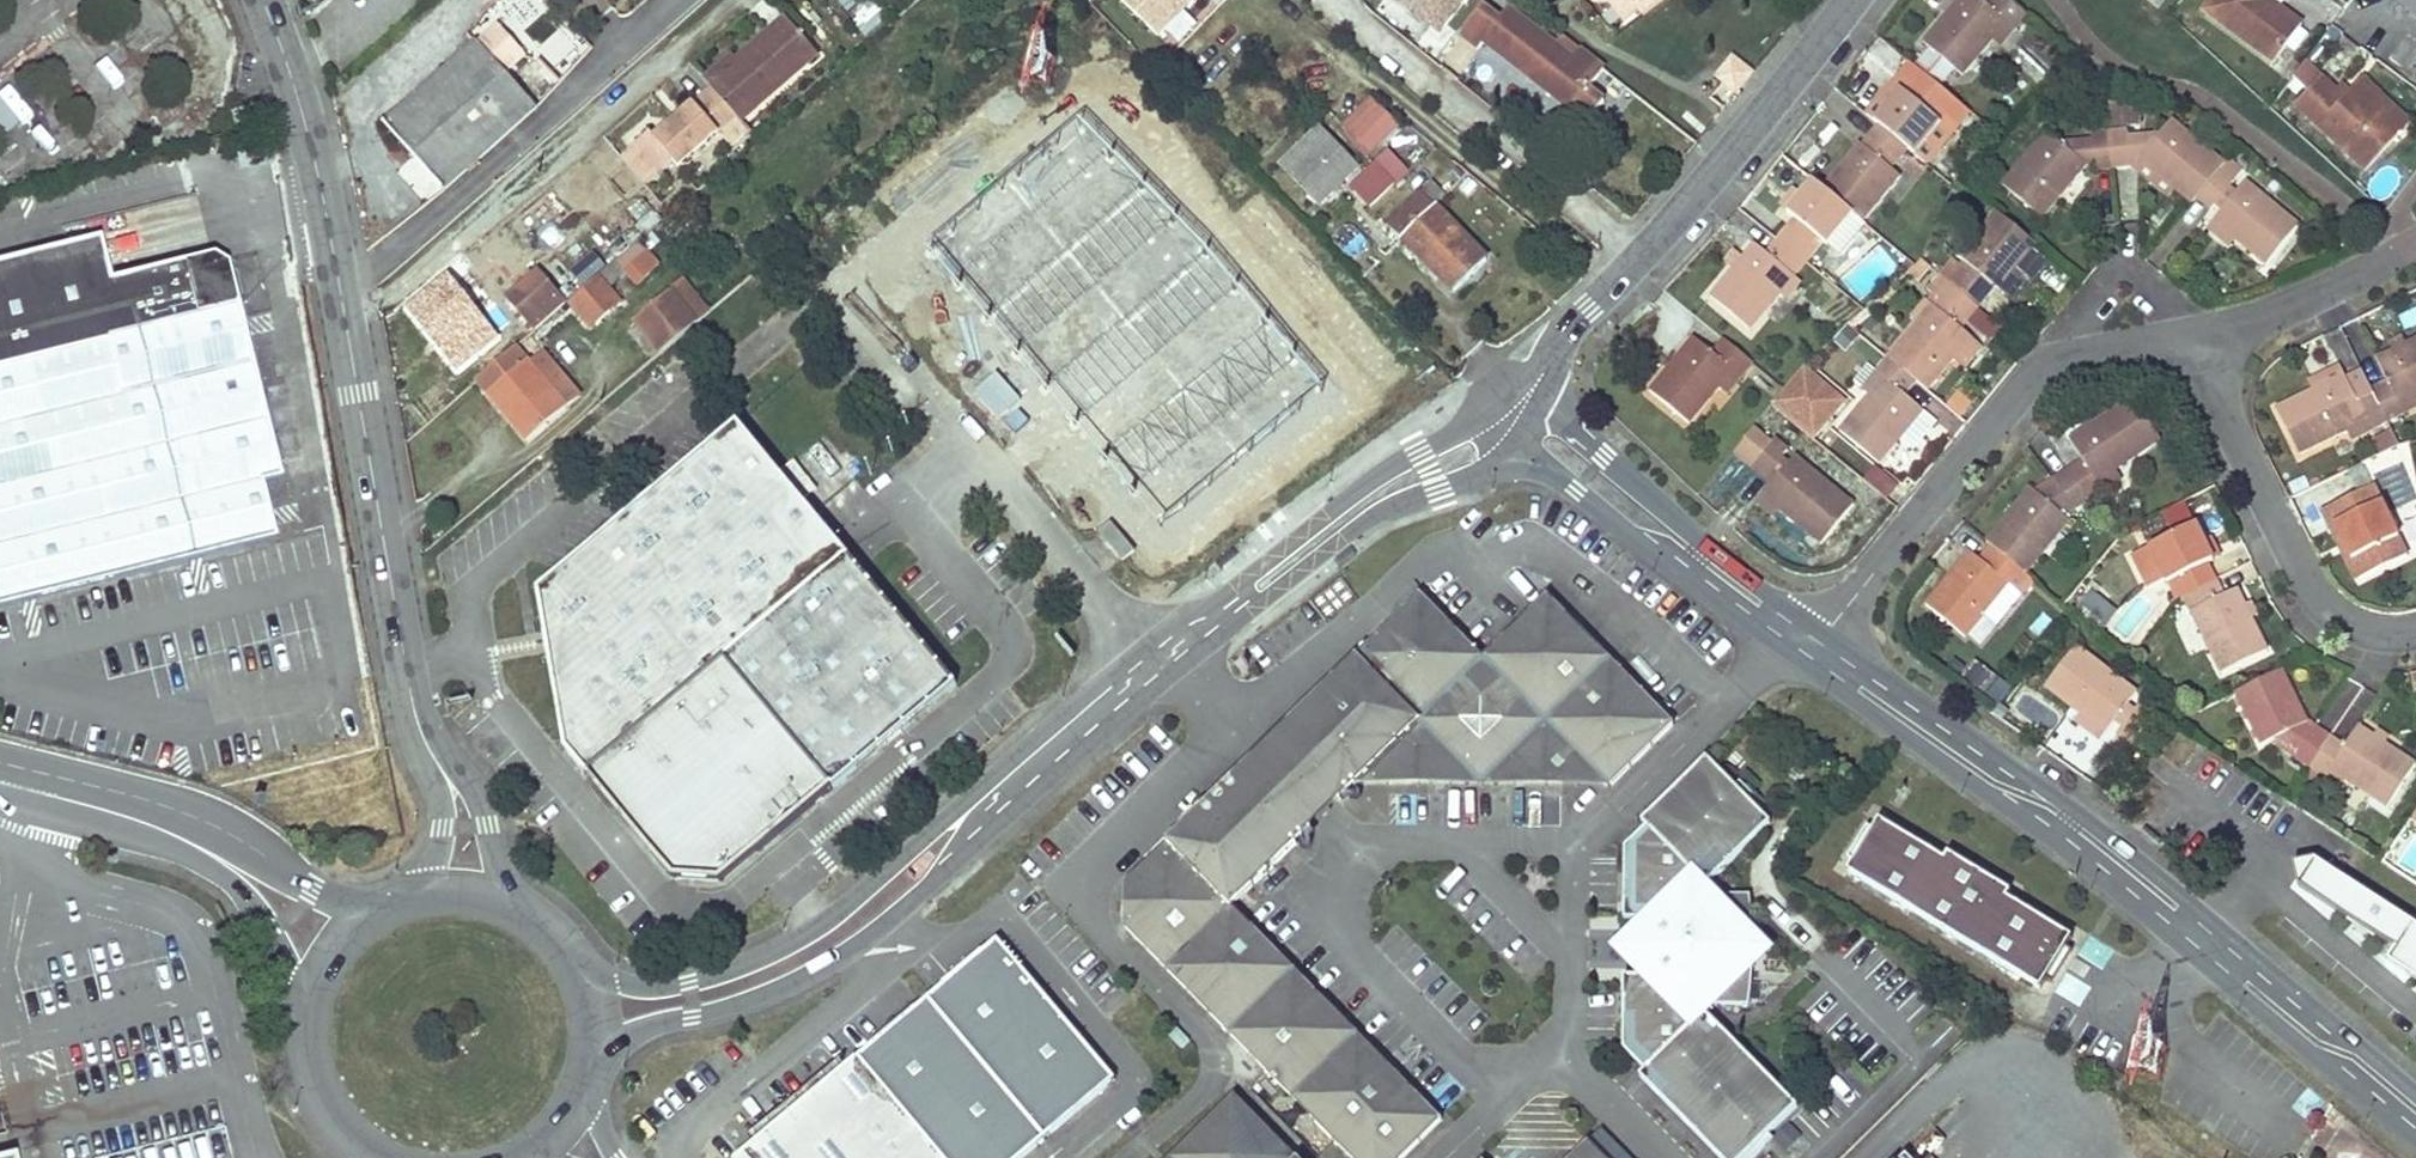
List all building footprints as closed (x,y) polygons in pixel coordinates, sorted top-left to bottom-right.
[(1127,14),(1166,45),(1202,0),(1139,0),(1127,14)] [(1385,5),(1444,43),(1472,0),(1388,0),(1385,5)] [(1615,22),(1630,11),(1634,16),(1655,0),(1599,0),(1615,22)] [(1926,43),(1967,76),(1995,40),(2008,23),(2017,30),(2028,16),(2008,0),(1994,0),(1988,8),(1977,0),(1960,0),(1926,43)] [(2205,13),(2276,65),(2304,26),(2273,3),(2269,0),(2215,0),(2205,13)] [(1481,5),(1458,34),(1476,48),(1481,42),(1566,110),(1562,116),(1579,130),(1601,102),(1587,91),(1603,70),(1577,48),(1563,38),(1556,47),(1507,8),(1498,19),(1481,5)] [(736,58),(708,82),(711,86),(736,115),(741,120),(816,56),(783,17),(736,58)] [(2008,23),(1995,40),(2004,47),(2017,30),(2008,23)] [(477,43),(387,125),(445,190),(536,109),(506,75),(528,56),(501,26),(479,45),(477,43)] [(1464,70),(1498,97),(1514,77),(1480,50),(1464,70)] [(702,75),(708,82),(736,58),(730,51),(702,75)] [(1735,89),(1751,70),(1732,55),(1722,67),(1722,79),(1735,89)] [(1939,87),(1911,65),(1901,78),(1924,99),(1927,101),(1939,87)] [(1885,96),(1893,103),(1901,93),(1918,106),(1924,99),(1901,78),(1885,96)] [(2324,79),(2296,109),(2369,175),(2403,137),(2371,108),(2377,101),(2361,86),(2355,93),(2348,101),(2339,92),(2324,79)] [(2346,85),(2339,92),(2348,101),(2355,93),(2346,85)] [(678,166),(716,134),(729,148),(745,135),(732,119),(736,115),(711,86),(652,137),(647,131),(619,155),(643,183),(672,159),(678,166)] [(1802,196),(1788,213),(1802,225),(1820,239),(1828,246),(1854,214),(1863,222),(1900,177),(1890,168),(1906,147),(1930,167),(1960,128),(1947,117),(1941,125),(1918,106),(1901,93),(1893,103),(1877,123),(1878,123),(1824,191),(1814,181),(1802,196)] [(2409,130),(2377,101),(2371,108),(2403,137),(2409,130)] [(2127,132),(2132,111),(2111,106),(2106,127),(2127,132)] [(246,127),(241,107),(229,110),(234,131),(246,127)] [(1396,190),(1434,155),(1400,118),(1361,154),(1396,190)] [(2047,134),(2004,186),(2044,219),(2086,167),(2095,165),(2096,171),(2131,167),(2131,164),(2141,162),(2194,206),(2199,200),(2212,210),(2217,206),(2231,188),(2239,177),(2172,124),(2163,136),(2130,139),(2128,132),(2092,135),(2093,144),(2064,147),(2047,134)] [(1287,173),(1326,137),(1320,131),(1281,168),(1287,173)] [(1326,137),(1287,173),(1318,206),(1356,169),(1326,137)] [(2223,211),(2214,223),(2236,240),(2267,266),(2300,226),(2246,183),(2237,193),(2223,211)] [(1388,226),(1401,240),(1433,208),(1444,197),(1431,184),(1388,226)] [(2231,188),(2217,206),(2223,211),(2237,193),(2231,188)] [(1780,207),(1788,213),(1802,196),(1794,190),(1780,207)] [(1433,208),(1401,240),(1453,293),(1485,262),(1433,208)] [(614,238),(630,229),(620,210),(603,219),(614,238)] [(1997,213),(1960,259),(1974,270),(1991,284),(2000,291),(2014,274),(2038,245),(1997,213)] [(554,221),(541,238),(571,260),(584,243),(554,221)] [(2236,240),(2214,223),(2209,230),(2231,246),(2236,240)] [(1802,225),(1796,232),(1814,247),(1820,239),(1802,225)] [(1796,232),(1791,228),(1768,255),(1755,245),(1712,298),(1751,330),(1780,295),(1793,279),(1817,249),(1814,247),(1796,232)] [(209,253),(107,279),(97,236),(0,260),(0,607),(270,543),(257,484),(274,480),(247,367),(250,363),(240,316),(238,314),(225,265),(209,253)] [(616,262),(596,278),(600,282),(575,304),(593,325),(618,303),(607,290),(626,273),(616,262)] [(633,266),(626,273),(639,286),(645,280),(633,266)] [(1974,270),(1968,277),(1985,291),(1991,284),(1974,270)] [(505,300),(533,333),(566,304),(538,272),(505,300)] [(1870,396),(1840,434),(1880,467),(1923,414),(1905,399),(1916,384),(1928,393),(1959,355),(1973,338),(1962,329),(1989,295),(1985,291),(1968,277),(1962,273),(1951,285),(1939,276),(1928,290),(1938,298),(1876,375),(1883,380),(1870,396)] [(2014,274),(2000,291),(2006,296),(2020,279),(2014,274)] [(1793,279),(1780,295),(1787,301),(1801,285),(1793,279)] [(450,280),(411,311),(456,369),(496,337),(450,280)] [(634,323),(661,355),(709,315),(681,283),(634,323)] [(1997,292),(1983,311),(1999,322),(2013,304),(1997,292)] [(2391,343),(2394,351),(2408,344),(2404,337),(2391,343)] [(1973,338),(1959,355),(1966,361),(1980,344),(1973,338)] [(1752,365),(1724,341),(1713,355),(1695,340),(1652,392),(1691,423),(1720,387),(1733,371),(1742,378),(1752,365)] [(2363,369),(2346,378),(2345,375),(2330,382),(2317,388),(2277,408),(2299,455),(2348,431),(2368,421),(2372,431),(2404,415),(2400,406),(2415,398),(2415,340),(2408,344),(2394,351),(2377,359),(2388,381),(2372,389),(2363,369)] [(531,366),(515,348),(477,380),(529,439),(567,407),(580,396),(545,355),(531,366)] [(1772,407),(1817,443),(1851,401),(1806,365),(1772,407)] [(1720,387),(1729,394),(1742,378),(1733,371),(1720,387)] [(2313,381),(2317,388),(2330,382),(2326,374),(2313,381)] [(1863,391),(1870,396),(1883,380),(1876,375),(1863,391)] [(2084,462),(2054,481),(2058,486),(2070,505),(2074,511),(2088,502),(2094,511),(2108,501),(2103,493),(2097,484),(2114,473),(2162,441),(2134,398),(2097,422),(2084,430),(2070,440),(2084,462)] [(2404,415),(2415,409),(2415,398),(2400,406),(2404,415)] [(2079,423),(2084,430),(2097,422),(2092,415),(2079,423)] [(731,662),(838,786),(963,681),(743,419),(544,587),(572,746),(595,773),(731,662)] [(2368,421),(2348,431),(2352,440),(2372,431),(2368,421)] [(1775,440),(1752,468),(1767,480),(1784,459),(1790,452),(1775,440)] [(1773,486),(1764,497),(1781,511),(1823,545),(1855,506),(1796,458),(1791,464),(1773,486)] [(1767,480),(1773,486),(1791,464),(1784,459),(1767,480)] [(2097,484),(2103,493),(2120,481),(2114,473),(2097,484)] [(2058,486),(2042,497),(2060,512),(2070,505),(2058,486)] [(1986,543),(1991,547),(1980,560),(1972,553),(1928,605),(1967,637),(1997,602),(2011,585),(2018,591),(2024,596),(2035,583),(2026,576),(2071,521),(2060,512),(2042,497),(2032,489),(1986,543)] [(2324,513),(2333,531),(2339,528),(2362,580),(2408,560),(2377,489),(2324,513)] [(1776,517),(1781,511),(1764,497),(1759,504),(1776,517)] [(1110,522),(1098,531),(1122,561),(1133,553),(1110,522)] [(2150,551),(2134,559),(2150,592),(2174,580),(2220,675),(2266,653),(2251,621),(2244,607),(2236,591),(2222,598),(2206,564),(2212,561),(2203,542),(2195,525),(2149,548),(2150,551)] [(2355,583),(2362,580),(2339,528),(2333,531),(2355,583)] [(2203,542),(2212,561),(2219,558),(2210,538),(2203,542)] [(2011,585),(1997,602),(2004,608),(2018,591),(2011,585)] [(2093,594),(2082,608),(2107,630),(2120,615),(2093,594)] [(1419,595),(1289,723),(1352,786),(1359,779),(1600,781),(1608,789),(1673,724),(1545,597),(1489,652),(1488,667),(1471,666),(1473,650),(1419,595)] [(2244,607),(2251,621),(2258,617),(2252,604),(2244,607)] [(2076,648),(2046,688),(2081,714),(2106,734),(2115,722),(2125,708),(2137,694),(2076,648)] [(1489,652),(1473,650),(1471,666),(1488,667),(1489,652)] [(731,662),(595,773),(684,880),(722,883),(838,786),(731,662)] [(2237,695),(2264,746),(2282,738),(2300,751),(2296,757),(2326,778),(2332,769),(2347,778),(2389,806),(2415,766),(2415,762),(2387,743),(2375,736),(2360,727),(2347,746),(2317,726),(2311,734),(2301,727),(2309,724),(2283,672),(2237,695)] [(2124,728),(2118,735),(2131,744),(2152,717),(2139,707),(2134,714),(2124,728)] [(2115,722),(2124,728),(2134,714),(2125,708),(2115,722)] [(2106,734),(2081,714),(2075,722),(2100,741),(2106,734)] [(1289,723),(1231,780),(1294,843),(1352,786),(1289,723)] [(2379,730),(2375,736),(2387,743),(2391,737),(2379,730)] [(1644,1069),(1639,1075),(1721,1157),(1744,1157),(1797,1107),(1705,1013),(1710,1007),(1716,1006),(1754,1006),(1755,964),(1771,949),(1754,934),(1755,893),(1715,894),(1707,885),(1771,822),(1707,758),(1641,823),(1647,827),(1626,845),(1626,906),(1643,920),(1642,979),(1624,994),(1623,1048),(1644,1069)] [(2332,769),(2326,778),(2341,788),(2347,778),(2332,769)] [(1359,779),(1352,786),(1608,789),(1600,781),(1359,779)] [(1231,780),(1128,882),(1127,928),(1351,1157),(1398,1157),(1438,1118),(1229,908),(1294,843),(1231,780)] [(1855,866),(1849,875),(2041,991),(2046,982),(2053,986),(2073,954),(2066,950),(2070,942),(2007,903),(2011,897),(1949,859),(1945,865),(1878,825),(1874,833),(1867,830),(1848,861),(1855,866)] [(2299,888),(2395,950),(2388,963),(2415,982),(2415,927),(2316,862),(2299,888)] [(1625,959),(1624,994),(1642,979),(1643,920),(1626,906),(1625,938),(1614,948),(1625,959)] [(997,941),(928,999),(1052,1135),(1115,1080),(997,941)] [(862,1055),(948,1157),(1024,1157),(1052,1135),(928,999),(862,1055)] [(862,1055),(741,1157),(948,1157),(862,1055)] [(1168,1157),(1294,1157),(1232,1094),(1168,1157)] [(1586,1142),(1570,1157),(1601,1157),(1586,1142)]
